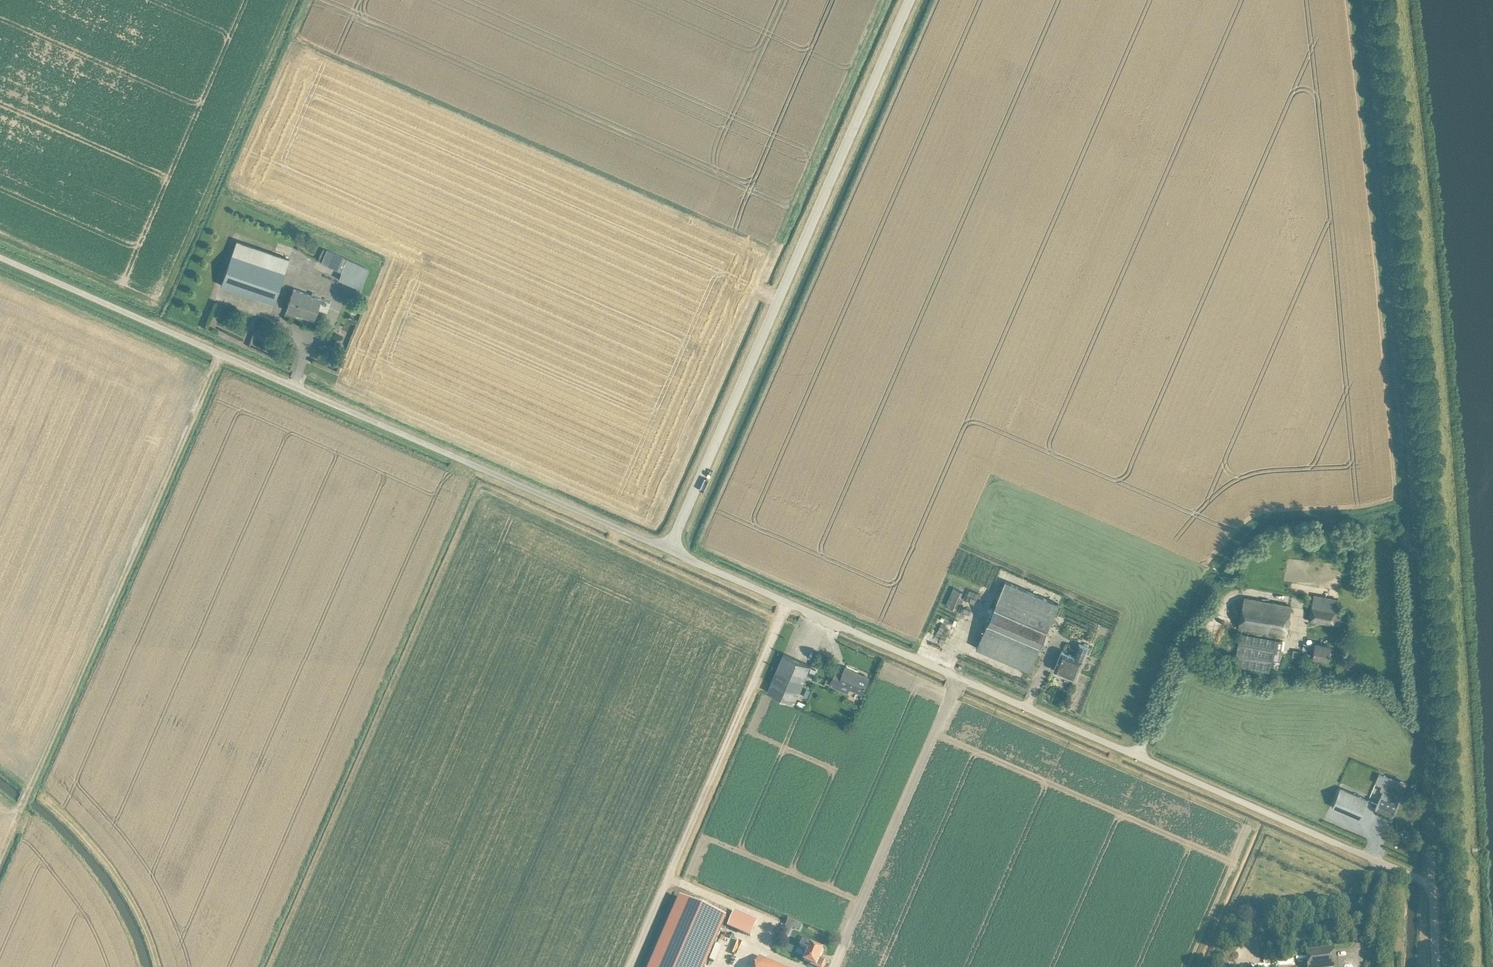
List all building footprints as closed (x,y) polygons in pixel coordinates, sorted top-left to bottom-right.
[(274,303),(285,272),(289,258),(236,240),(221,285),(274,303)] [(360,288),(369,268),(327,249),(320,263),(341,272),(339,279),(360,288)] [(314,320),(317,310),(321,299),(294,289),(290,301),(286,310),(314,320)] [(1030,671),(1034,661),(1059,604),(1006,580),(985,628),(981,627),(976,639),(979,641),(976,647),(1030,671)] [(963,591),(953,587),(945,605),(955,609),(963,591)] [(1342,610),(1336,609),(1338,598),(1314,594),(1310,620),(1334,624),(1334,623),(1340,624),(1342,610)] [(1286,634),(1291,606),(1244,598),(1239,627),(1286,634)] [(1241,633),(1235,665),(1269,672),(1271,659),(1279,661),(1283,641),(1241,633)] [(1075,679),(1079,670),(1088,647),(1079,643),(1074,656),(1062,651),(1054,670),(1075,679)] [(1314,650),(1313,656),(1329,659),(1331,646),(1315,643),(1315,644),(1307,643),(1306,649),(1314,650)] [(795,703),(806,675),(810,665),(784,654),(780,663),(768,692),(795,703)] [(850,688),(852,689),(862,694),(869,678),(845,668),(843,673),(836,671),(830,685),(848,693),(850,688)] [(798,702),(795,711),(803,714),(806,706),(798,702)] [(1392,816),(1400,798),(1403,789),(1388,783),(1390,777),(1385,775),(1380,773),(1376,783),(1381,785),(1383,785),(1381,790),(1383,791),(1376,808),(1392,816)] [(1360,819),(1369,800),(1340,788),(1332,806),(1360,819)] [(1391,825),(1394,819),(1378,810),(1375,815),(1391,825)] [(727,918),(680,897),(650,966),(705,966),(727,918)] [(751,937),(758,922),(734,911),(727,927),(751,937)] [(815,946),(811,945),(803,941),(800,947),(809,951),(804,961),(811,964),(811,965),(814,966),(824,966),(826,961),(820,958),(824,950),(815,946)] [(1307,966),(1335,966),(1333,948),(1306,951),(1307,966)] [(759,957),(755,966),(782,966),(759,957)]
